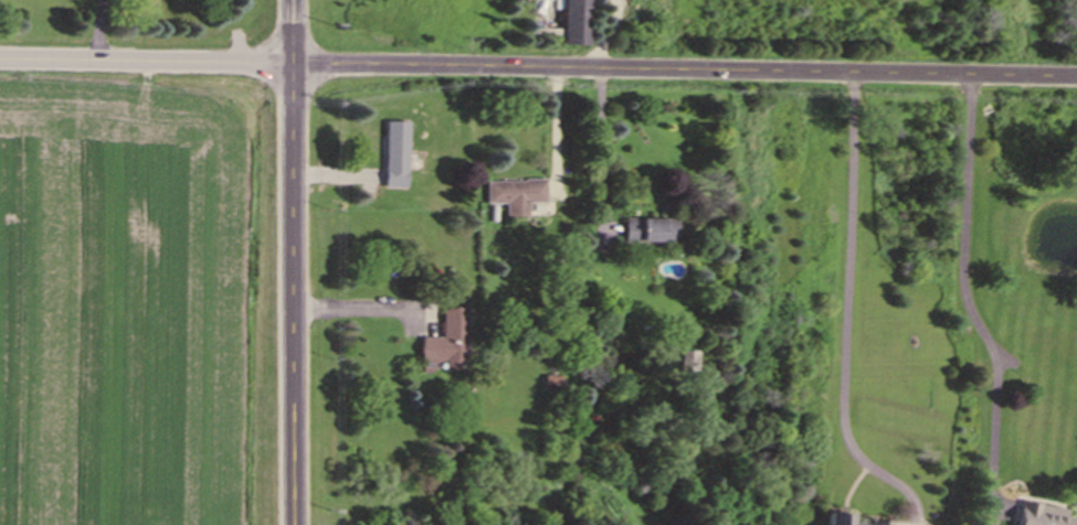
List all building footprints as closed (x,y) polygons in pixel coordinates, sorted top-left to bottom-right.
[(554,49),(582,49),(582,0),(554,0),(554,49)] [(379,126),(379,190),(401,190),(401,126),(379,126)] [(482,185),(482,207),(501,207),(501,222),(511,222),(511,211),(541,210),(541,184),(482,185)] [(669,222),(618,222),(618,246),(669,246),(669,222)] [(464,313),(438,313),(437,342),(416,341),(415,365),(441,366),(441,373),(463,373),(464,313)] [(694,355),(675,355),(675,376),(694,376),(694,355)] [(1074,516),(1013,507),(1011,524),(1073,524),(1074,516)]
